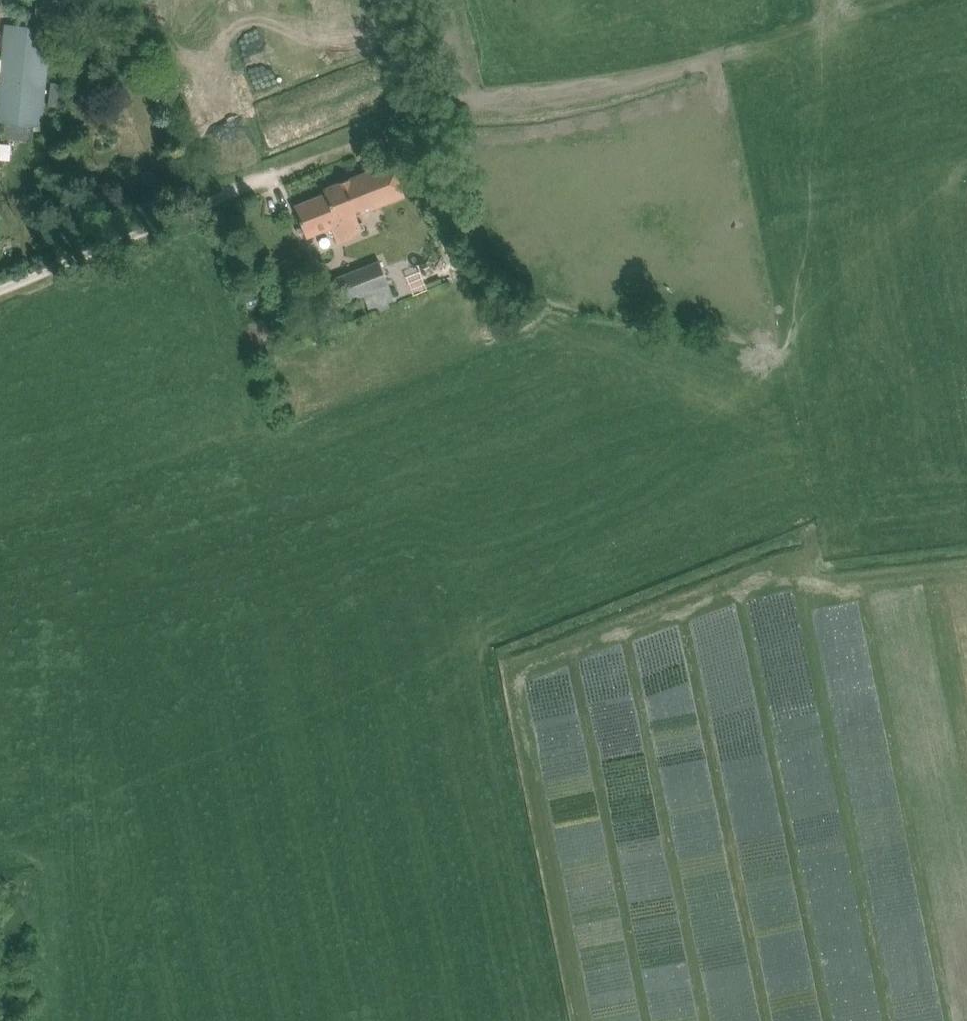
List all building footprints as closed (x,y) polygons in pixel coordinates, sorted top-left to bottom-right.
[(35,25),(62,27),(65,1),(55,0),(38,0),(35,25)] [(42,127),(51,29),(6,24),(3,56),(1,79),(0,86),(0,123),(42,127)] [(327,196),(296,208),(303,226),(306,234),(331,225),(336,240),(338,244),(354,238),(353,236),(363,232),(362,230),(366,229),(363,222),(360,223),(356,215),(357,215),(406,196),(400,180),(393,161),(324,188),(327,196)] [(364,296),(368,307),(395,297),(381,261),(335,279),(345,303),(364,296)]
